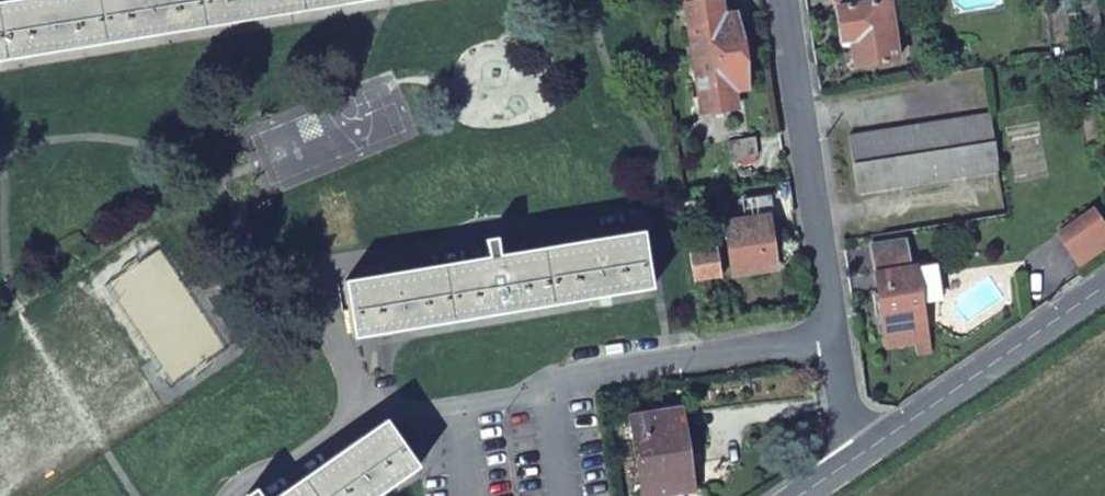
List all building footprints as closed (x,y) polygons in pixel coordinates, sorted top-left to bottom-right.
[(0,5),(0,19),(7,61),(106,45),(99,0),(31,0),(0,5)] [(106,45),(205,29),(201,0),(99,0),(106,45)] [(205,29),(305,13),(303,0),(201,0),(205,29)] [(305,13),(384,0),(303,0),(305,13)] [(694,61),(740,54),(735,20),(723,22),(720,0),(716,1),(716,0),(678,0),(678,7),(685,5),(694,61)] [(856,68),(898,61),(888,4),(893,3),(892,0),(834,0),(841,44),(851,42),(856,68)] [(1093,59),(1104,57),(1104,56),(1097,0),(1088,0),(1084,1),(1092,52),(1093,59)] [(740,54),(694,61),(702,116),(736,111),(733,91),(746,89),(740,54)] [(912,79),(925,76),(923,64),(910,66),(912,79)] [(1102,109),(1087,111),(1090,131),(1104,129),(1102,109)] [(859,195),(1000,172),(991,115),(850,137),(859,195)] [(756,160),(753,140),(725,144),(728,164),(756,160)] [(1095,211),(1060,236),(1073,254),(1104,231),(1104,226),(1095,211)] [(776,269),(768,219),(726,225),(734,275),(776,269)] [(641,236),(542,252),(551,307),(650,292),(641,236)] [(922,307),(917,269),(910,270),(905,242),(871,247),(884,326),(887,349),(928,342),(924,319),(922,307)] [(542,252),(443,268),(452,323),(551,307),(542,252)] [(715,252),(690,256),(698,314),(725,310),(715,252)] [(934,266),(917,269),(922,307),(941,303),(934,266)] [(443,268),(345,284),(353,340),(452,323),(443,268)] [(690,491),(678,411),(633,418),(643,495),(660,495),(690,491)] [(301,480),(313,495),(377,495),(417,469),(384,423),(301,480)] [(278,495),(313,495),(301,480),(278,495)]
